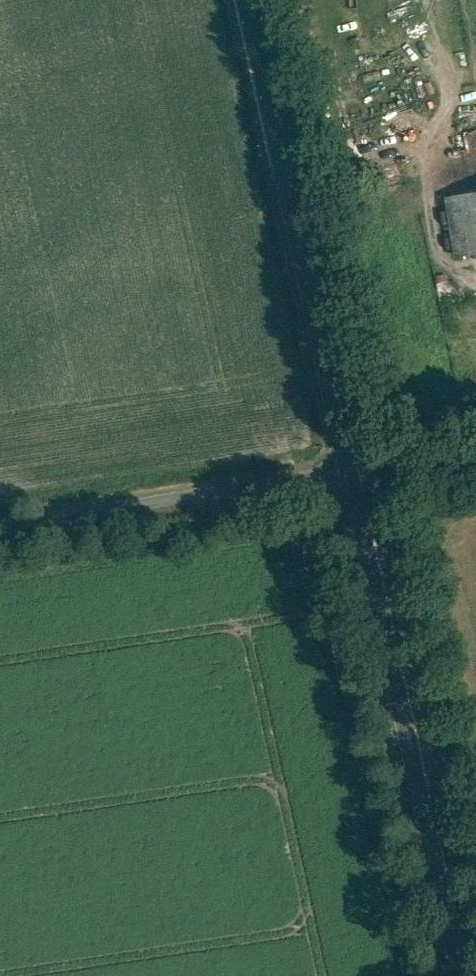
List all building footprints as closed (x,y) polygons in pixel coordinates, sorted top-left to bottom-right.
[(444,196),(455,262),(475,258),(475,191),(444,196)]
